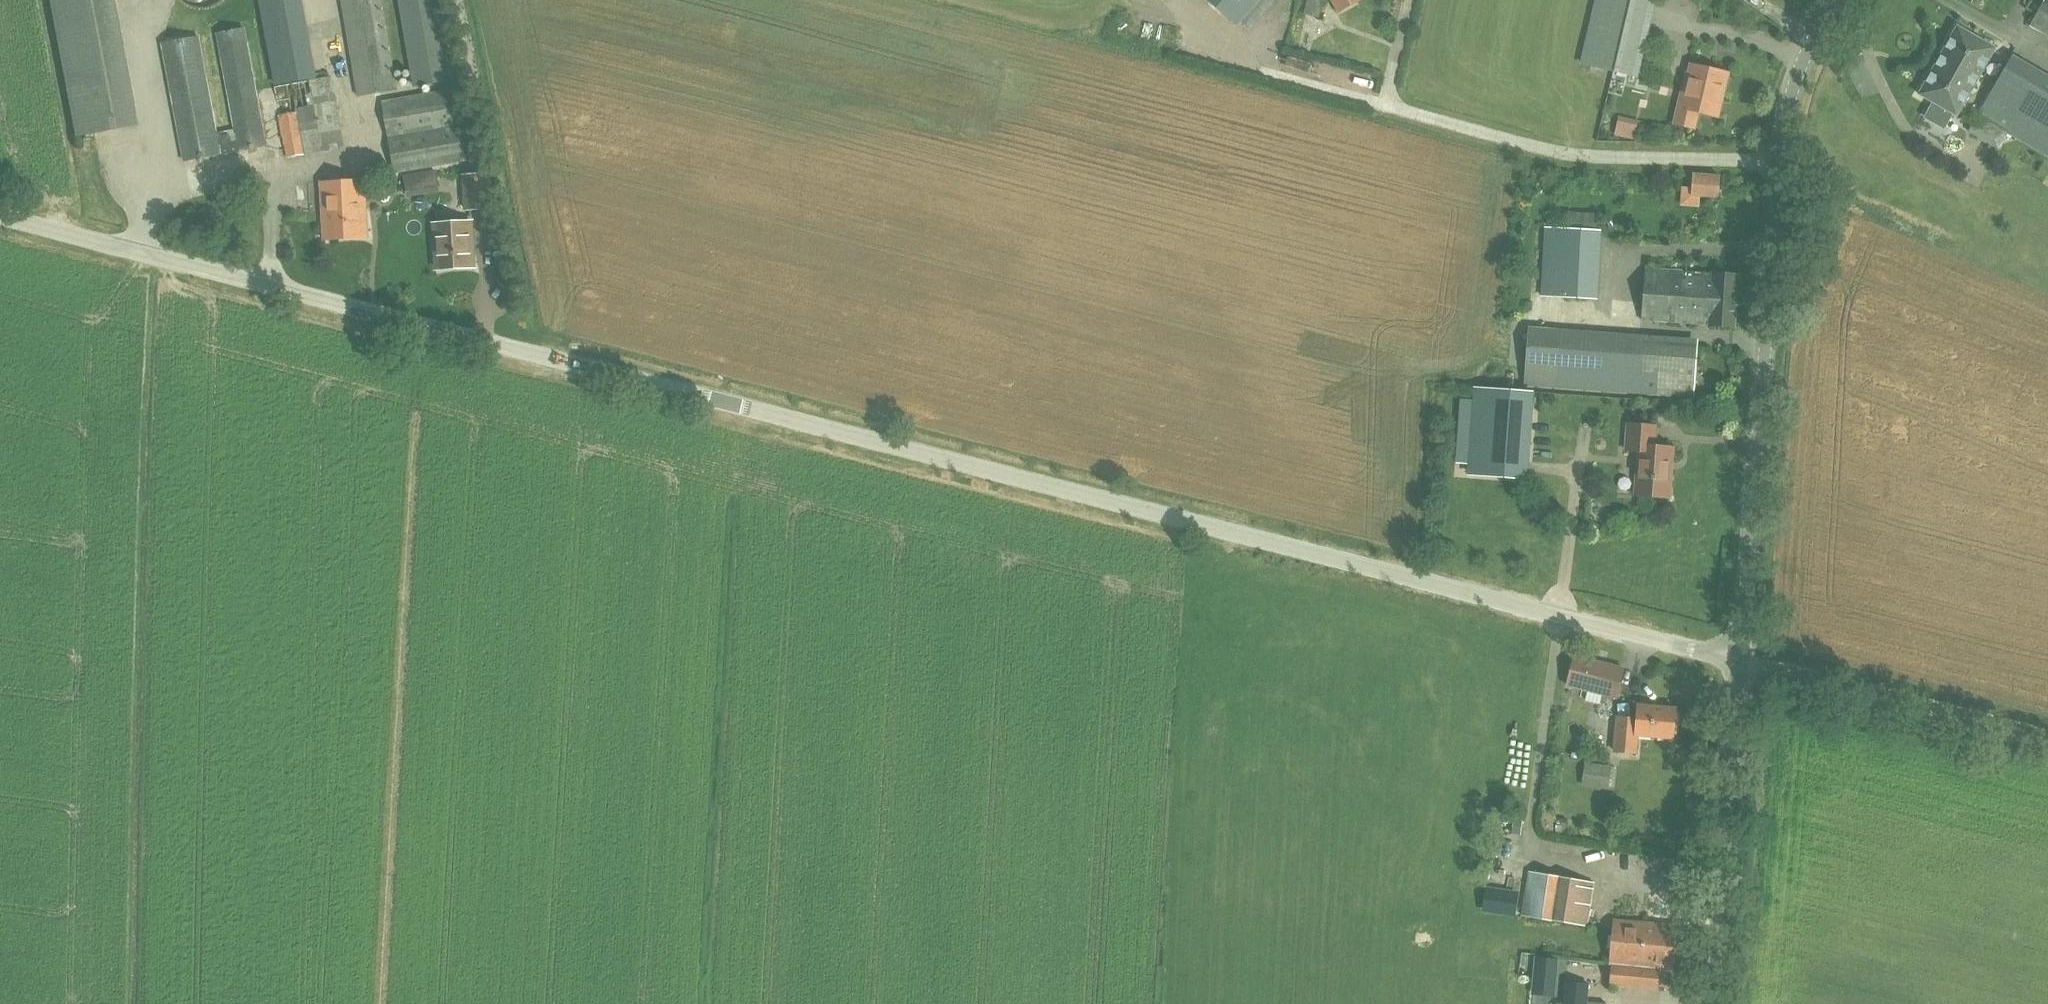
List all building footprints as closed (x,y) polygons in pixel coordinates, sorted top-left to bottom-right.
[(77,136),(136,125),(112,0),(51,0),(77,136)] [(288,158),(346,147),(333,75),(318,78),(303,0),(260,0),(275,85),(288,158)] [(357,95),(399,88),(383,0),(341,0),(357,95)] [(455,80),(441,0),(399,0),(415,87),(455,80)] [(1237,26),(1241,22),(1250,29),(1274,0),(1207,0),(1237,26)] [(1323,0),(1307,0),(1304,13),(1319,18),(1323,0)] [(1364,0),(1331,0),(1338,14),(1364,0)] [(1652,1),(1650,0),(1597,0),(1582,62),(1635,75),(1652,1)] [(2029,26),(2047,36),(2047,0),(2043,0),(2029,26)] [(268,146),(246,26),(216,32),(223,68),(234,129),(218,131),(207,70),(201,36),(161,42),(184,161),(268,146)] [(1956,116),(1994,47),(1956,26),(1918,94),(1956,116)] [(2014,54),(1972,126),(1995,138),(2001,129),(2047,156),(2047,73),(2014,54)] [(1718,117),(1729,73),(1692,64),(1689,73),(1686,73),(1674,123),(1695,128),(1699,112),(1718,117)] [(395,174),(468,161),(456,88),(383,100),(395,174)] [(1641,141),(1644,125),(1626,122),(1623,137),(1641,141)] [(464,211),(493,209),(490,172),(462,173),(464,211)] [(1719,198),(1721,175),(1693,173),(1691,196),(1719,198)] [(324,240),(368,237),(365,179),(321,182),(324,240)] [(1596,229),(1597,212),(1568,211),(1567,228),(1545,226),(1541,295),(1598,298),(1602,230),(1596,229)] [(438,270),(474,268),(471,222),(435,224),(438,270)] [(1713,273),(1687,271),(1687,269),(1646,267),(1641,320),(1709,326),(1709,325),(1735,327),(1738,273),(1713,271),(1713,273)] [(1694,398),(1698,342),(1663,340),(1647,339),(1647,335),(1528,327),(1524,386),(1556,388),(1694,398)] [(1528,479),(1535,391),(1474,386),(1472,413),(1461,413),(1458,446),(1469,447),(1467,474),(1528,479)] [(1671,497),(1675,446),(1656,445),(1657,425),(1628,423),(1626,450),(1638,451),(1635,495),(1671,497)] [(1616,698),(1624,669),(1575,656),(1568,686),(1616,698)] [(1673,738),(1676,707),(1638,704),(1637,717),(1616,715),(1613,752),(1638,755),(1639,735),(1673,738)] [(1608,789),(1608,788),(1611,766),(1586,763),(1583,786),(1608,789)] [(1511,834),(1520,835),(1521,823),(1513,822),(1511,834)] [(1588,926),(1595,882),(1529,870),(1522,916),(1588,926)] [(1518,892),(1502,889),(1498,914),(1514,917),(1518,892)] [(1676,925),(1646,922),(1614,919),(1610,963),(1611,963),(1609,986),(1659,990),(1661,968),(1672,969),(1676,925)] [(1607,1003),(1588,1001),(1590,983),(1566,980),(1564,1003),(1607,1003)]
